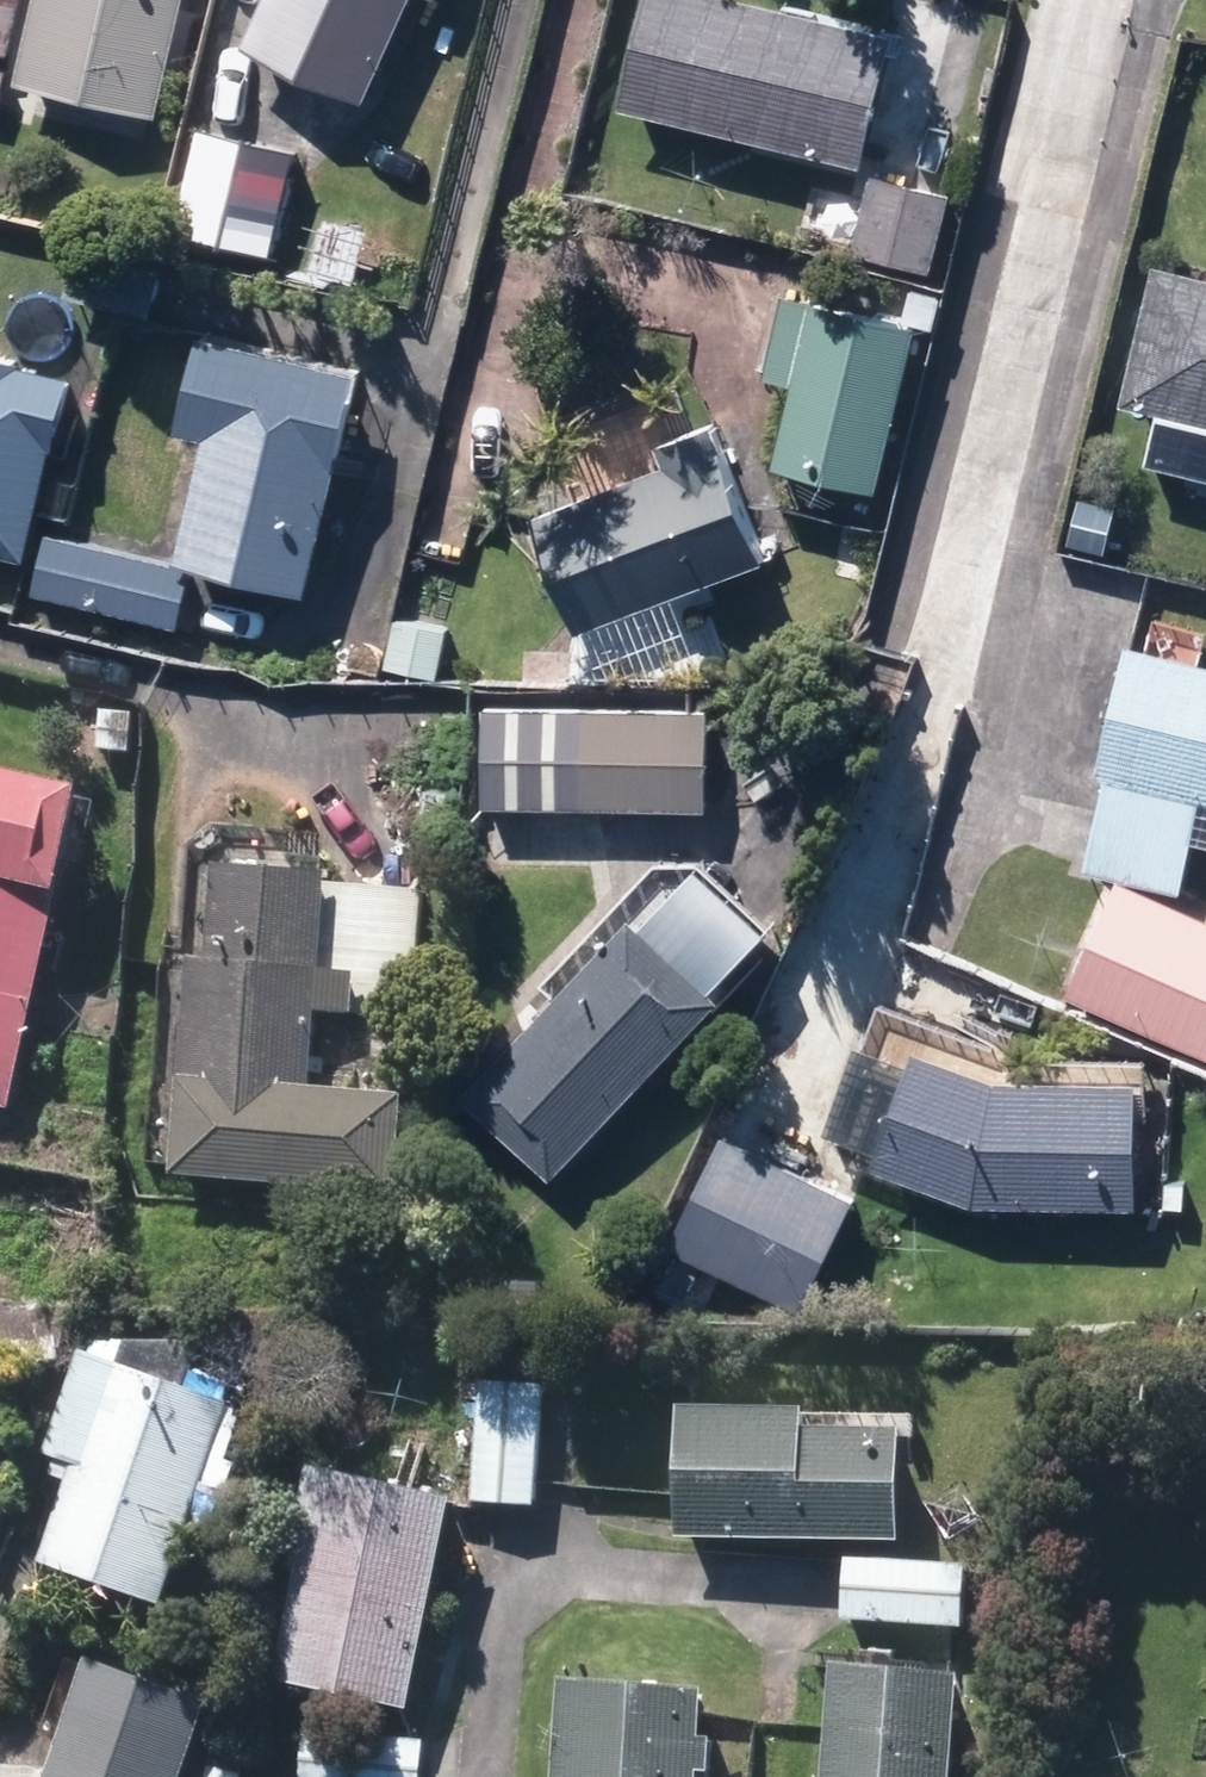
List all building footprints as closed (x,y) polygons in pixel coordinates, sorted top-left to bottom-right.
[(8,61),(22,0),(0,0),(0,59),(8,61)] [(149,117),(175,0),(34,0),(15,86),(149,117)] [(358,108),(410,0),(257,0),(234,49),(358,108)] [(860,170),(892,40),(724,0),(643,0),(616,113),(860,170)] [(178,242),(269,261),(292,154),(201,135),(178,242)] [(853,264),(931,279),(948,200),(869,185),(853,264)] [(312,281),(361,284),(363,240),(314,237),(312,281)] [(1205,428),(1205,280),(1156,267),(1121,408),(1205,428)] [(770,469),(875,495),(916,332),(783,298),(763,380),(792,388),(770,469)] [(203,441),(175,568),(191,572),(306,597),(354,377),(196,341),(174,436),(203,441)] [(25,571),(71,377),(0,361),(0,565),(25,571)] [(530,517),(576,636),(763,564),(711,431),(600,475),(606,487),(530,517)] [(191,572),(175,568),(45,539),(33,596),(178,628),(191,572)] [(383,674),(437,683),(446,634),(392,624),(383,674)] [(1177,897),(1198,806),(1205,808),(1205,668),(1127,649),(1097,783),(1105,785),(1084,876),(1177,897)] [(536,692),(570,693),(570,659),(536,659),(536,692)] [(477,813),(558,814),(558,694),(507,695),(507,727),(478,726),(477,813)] [(576,815),(706,815),(707,714),(578,714),(576,815)] [(97,757),(129,759),(131,719),(99,718),(97,757)] [(7,1115),(79,799),(0,781),(0,1114),(7,1115)] [(342,1022),(338,1061),(359,1063),(366,1063),(366,1065),(398,1067),(401,1028),(415,1029),(423,900),(323,893),(323,886),(215,879),(209,971),(185,968),(172,1185),(397,1199),(403,1104),(311,1097),(315,1020),(342,1022)] [(1205,1059),(1205,927),(1116,889),(1069,1001),(1205,1059)] [(462,1098),(550,1181),(719,1004),(631,919),(462,1098)] [(873,1169),(975,1211),(1133,1210),(1133,1085),(995,1084),(916,1053),(887,1123),(860,1112),(847,1145),(878,1158),(873,1169)] [(689,1261),(799,1314),(852,1204),(721,1140),(677,1229),(668,1225),(648,1267),(679,1282),(689,1261)] [(498,1289),(500,1326),(540,1324),(538,1286),(498,1289)] [(2,1325),(4,1378),(61,1377),(60,1323),(2,1325)] [(241,1380),(270,1381),(273,1326),(215,1325),(214,1348),(241,1380)] [(38,1573),(159,1615),(229,1414),(108,1371),(38,1573)] [(474,1509),(532,1512),(539,1392),(481,1390),(474,1509)] [(677,1546),(898,1550),(899,1439),(799,1437),(800,1420),(679,1418),(677,1546)] [(275,1693),(408,1720),(451,1509),(306,1478),(295,1528),(308,1531),(275,1693)] [(843,1625),(960,1634),(964,1576),(847,1567),(843,1625)] [(205,1708),(87,1665),(47,1776),(181,1776),(205,1708)] [(955,1683),(831,1674),(823,1776),(948,1776),(955,1683)] [(709,1748),(699,1747),(702,1698),(557,1689),(551,1776),(707,1776),(709,1748)] [(423,1750),(305,1739),(302,1776),(421,1776),(423,1750)]
